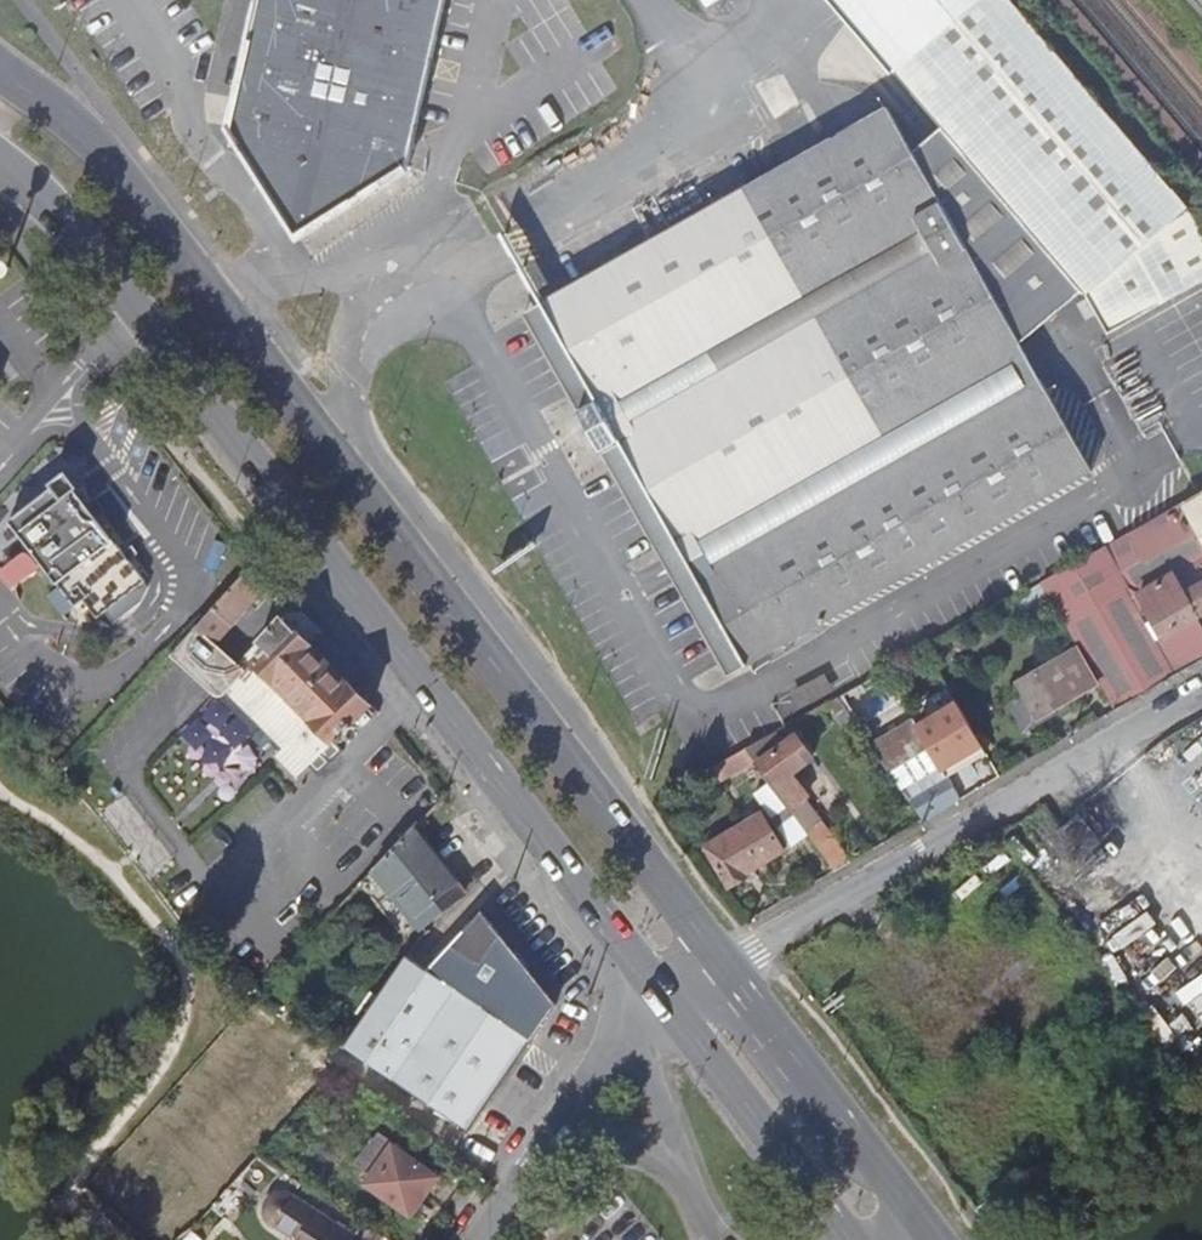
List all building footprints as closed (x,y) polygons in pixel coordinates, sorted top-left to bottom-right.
[(240,90),(218,104),(231,126),(225,154),(251,160),(299,234),(376,186),(402,193),(408,166),(432,152),(416,129),(446,0),(260,0),(240,90)] [(968,8),(977,0),(858,0),(862,5),(865,8),(909,59),(968,8)] [(968,8),(911,58),(957,111),(915,150),(945,205),(1015,328),(1084,290),(1107,331),(1113,328),(1163,302),(1183,292),(1201,282),(1201,228),(1192,210),(1189,205),(1061,56),(1012,0),(977,0),(968,8)] [(1015,328),(945,205),(890,105),(542,300),(598,401),(577,409),(600,450),(620,441),(677,540),(1025,346),(1015,328)] [(1025,346),(677,540),(700,584),(1049,389),(1025,346)] [(1094,471),(1049,389),(700,584),(747,666),(930,563),(1090,473),(1094,471)] [(9,522),(83,618),(91,611),(98,619),(146,581),(130,561),(123,553),(97,519),(87,505),(76,491),(79,488),(66,472),(50,485),(52,488),(9,522)] [(1181,501),(1201,538),(1201,489),(1195,493),(1181,501)] [(1041,581),(1057,609),(1079,646),(1099,682),(1114,709),(1201,658),(1201,621),(1199,616),(1185,590),(1201,580),(1201,538),(1181,501),(1168,509),(1158,514),(1041,581)] [(91,502),(87,505),(97,519),(101,516),(91,502)] [(123,553),(130,561),(134,558),(127,549),(123,553)] [(260,559),(254,565),(215,607),(195,628),(217,650),(245,616),(276,580),(260,559)] [(1185,590),(1199,616),(1201,614),(1201,580),(1185,590)] [(1057,609),(1041,581),(1011,598),(1027,626),(1057,609)] [(284,614),(236,669),(222,685),(264,728),(277,742),(286,751),(276,762),(298,784),(376,705),(355,685),(366,673),(327,636),(317,647),(284,614)] [(195,628),(178,646),(171,655),(212,696),(222,685),(236,669),(217,650),(195,628)] [(1099,682),(1079,646),(1017,684),(1038,719),(1099,682)] [(887,669),(837,697),(905,795),(983,750),(955,699),(916,720),(887,669)] [(277,742),(264,728),(248,743),(263,757),(277,742)] [(834,870),(852,860),(809,800),(812,798),(794,773),(815,758),(797,734),(787,742),(778,731),(747,748),(757,761),(770,780),(789,807),(809,835),(834,870)] [(747,748),(714,766),(723,781),(757,761),(747,748)] [(789,807),(770,780),(755,792),(774,817),(789,807)] [(809,835),(789,807),(774,817),(794,845),(809,835)] [(762,812),(706,845),(730,886),(753,872),(751,869),(784,849),(762,812)] [(1080,814),(1061,828),(1078,851),(1097,835),(1080,814)] [(417,827),(375,873),(419,930),(468,893),(417,827)] [(345,1046),(352,1051),(471,1134),(558,1004),(485,908),(429,969),(409,955),(345,1046)] [(370,1173),(364,1183),(412,1217),(441,1176),(379,1131),(374,1138),(372,1137),(355,1162),(370,1173)] [(345,1211),(325,1239),(378,1239),(383,1233),(345,1211)]
